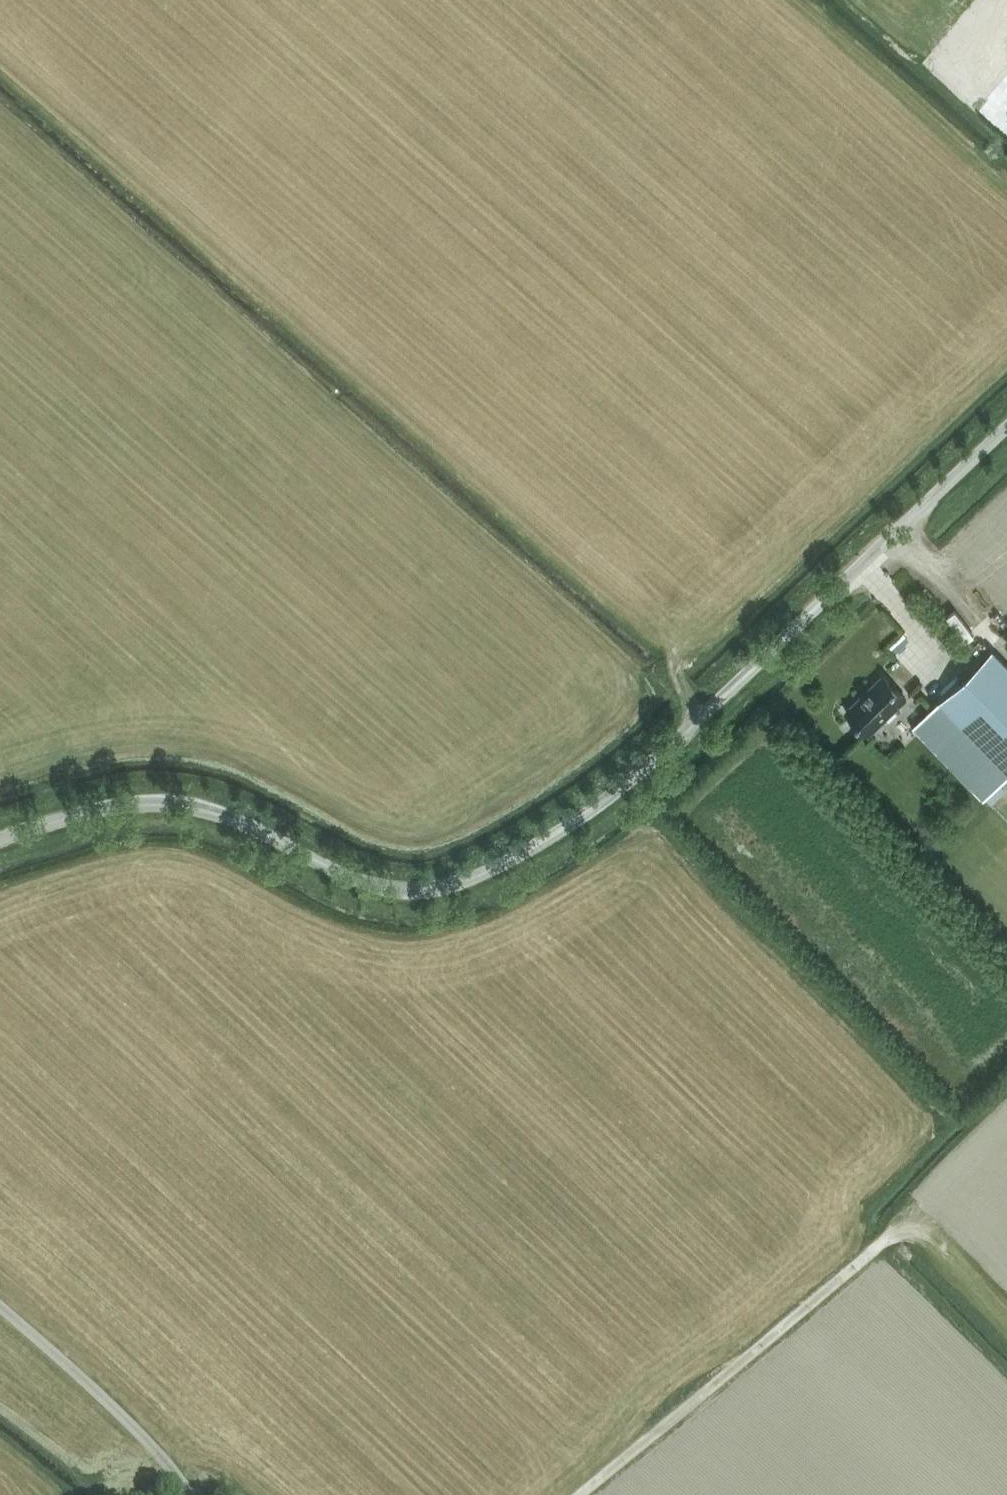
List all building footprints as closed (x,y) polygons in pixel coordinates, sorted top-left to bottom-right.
[(953,601),(944,610),(966,633),(975,625),(953,601)] [(984,799),(1006,777),(1006,664),(993,649),(927,712),(941,726),(927,740),(984,799)] [(884,675),(846,712),(868,734),(906,698),(884,675)]
